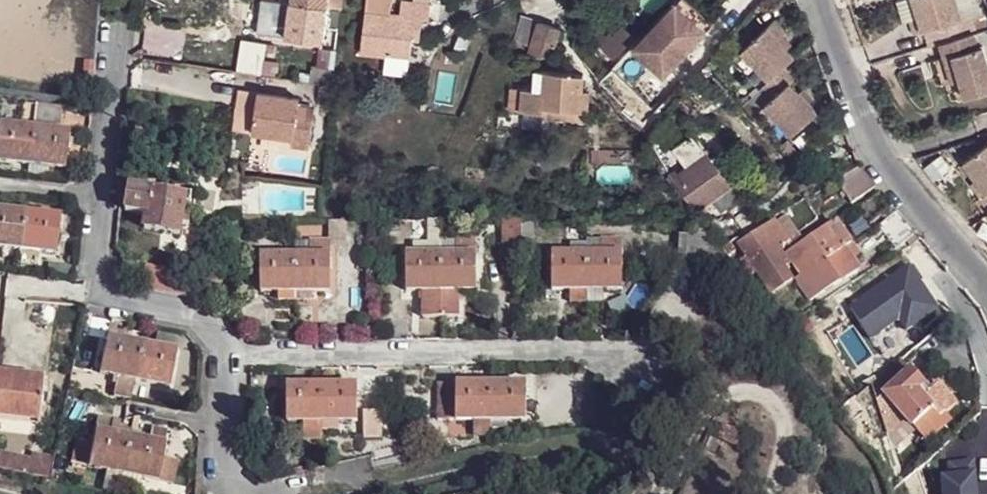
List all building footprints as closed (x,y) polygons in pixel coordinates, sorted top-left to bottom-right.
[(276,0),(260,0),(255,33),(288,38),(323,43),(325,27),(328,8),(293,3),(277,0),(276,0)] [(293,3),(328,8),(329,0),(293,0),(293,3)] [(328,8),(337,9),(339,9),(339,0),(329,0),(328,8)] [(359,54),(383,57),(407,60),(410,40),(410,32),(419,34),(420,18),(426,19),(429,0),(399,0),(398,14),(389,12),(391,0),(365,0),(359,54)] [(706,32),(713,25),(689,0),(680,0),(677,3),(706,32)] [(915,0),(906,0),(899,2),(907,24),(912,22),(916,37),(925,34),(915,0)] [(925,34),(927,34),(932,49),(942,46),(946,60),(953,58),(960,82),(966,100),(986,94),(986,59),(984,49),(980,50),(972,21),(964,22),(958,0),(915,0),(925,34)] [(964,22),(972,21),(984,17),(979,0),(958,0),(964,22)] [(677,3),(632,47),(660,77),(706,32),(677,3)] [(337,9),(328,8),(325,27),(335,28),(337,9)] [(523,44),(532,48),(535,36),(539,24),(525,17),(522,16),(521,19),(514,39),(523,44)] [(785,68),(795,58),(788,50),(779,40),(784,36),(786,33),(776,21),(742,52),(769,81),(785,68)] [(532,48),(531,51),(551,58),(560,30),(539,24),(535,36),(532,48)] [(182,64),(187,31),(147,25),(142,58),(182,64)] [(410,32),(410,40),(418,41),(419,34),(410,32)] [(788,50),(792,46),(784,36),(779,40),(788,50)] [(260,76),(285,80),(290,49),(265,45),(260,76)] [(337,54),(337,52),(318,51),(316,66),(312,66),(309,83),(312,84),(324,86),(334,88),(335,69),(337,54)] [(407,60),(383,57),(383,65),(407,67),(407,60)] [(953,58),(946,60),(953,85),(960,82),(953,58)] [(82,77),(92,78),(94,61),(83,60),(82,77)] [(791,84),(795,80),(785,68),(769,81),(764,86),(774,98),(765,107),(792,136),(817,112),(809,102),(799,92),(791,84)] [(518,111),(542,114),(543,109),(580,112),(582,89),(584,74),(534,70),(532,92),(520,90),(518,111)] [(813,99),(803,88),(799,92),(809,102),(813,99)] [(580,112),(543,109),(542,114),(542,119),(587,123),(588,113),(589,114),(592,90),(582,89),(580,112)] [(301,100),(261,94),(255,133),(294,139),(293,146),(311,149),(317,110),(301,107),(301,100)] [(37,104),(36,118),(36,122),(62,125),(63,108),(37,104)] [(675,124),(668,117),(651,135),(658,141),(675,124)] [(30,164),(47,166),(65,168),(69,132),(35,128),(17,126),(0,125),(0,161),(30,164)] [(692,136),(672,150),(686,169),(706,155),(692,136)] [(985,190),(979,194),(986,205),(986,143),(964,159),(976,177),(985,190)] [(738,200),(706,155),(686,169),(677,174),(674,172),(669,176),(686,200),(691,196),(702,209),(712,202),(720,214),(738,200)] [(46,175),(47,166),(30,164),(29,173),(46,175)] [(876,187),(859,167),(837,181),(851,203),(876,187)] [(970,181),(979,194),(985,190),(976,177),(970,181)] [(130,188),(126,211),(147,215),(145,228),(180,234),(182,223),(183,216),(185,206),(185,197),(130,188)] [(880,197),(859,210),(870,226),(891,210),(880,197)] [(0,210),(0,246),(5,247),(22,249),(39,251),(57,252),(60,217),(27,213),(0,210)] [(735,222),(744,237),(758,229),(749,214),(735,222)] [(776,225),(786,246),(800,237),(787,218),(776,225)] [(520,222),(520,242),(532,241),(531,221),(520,222)] [(346,222),(329,222),(329,242),(329,246),(346,245),(346,222)] [(412,244),(412,256),(440,255),(440,242),(440,222),(427,222),(428,245),(412,244)] [(520,222),(499,222),(500,254),(520,254),(520,242),(520,222)] [(836,240),(846,234),(838,224),(828,230),(836,240)] [(776,225),(739,246),(746,258),(741,261),(750,277),(756,274),(768,295),(792,281),(784,269),(788,267),(777,252),(786,246),(776,225)] [(733,227),(722,234),(728,246),(739,240),(733,227)] [(817,236),(809,240),(824,263),(833,257),(843,252),(836,240),(828,230),(817,236)] [(681,234),(679,261),(714,263),(715,240),(710,236),(681,234)] [(846,234),(836,240),(843,252),(854,246),(846,234)] [(915,235),(905,243),(909,248),(920,241),(915,235)] [(599,254),(551,254),(551,290),(569,290),(569,302),(603,302),(603,289),(621,289),(621,239),(599,239),(599,254)] [(809,240),(786,254),(801,276),(824,263),(809,240)] [(412,256),(405,255),(405,291),(423,291),(423,299),(440,299),(440,317),(458,317),(457,291),(476,291),(476,241),(454,241),(454,255),(440,255),(412,256)] [(440,242),(440,255),(454,255),(454,241),(440,242)] [(294,256),(259,257),(259,293),(277,293),(277,300),(312,299),(313,292),(330,292),(329,246),(329,242),(307,243),(308,256),(294,256)] [(294,243),(294,256),(308,256),(307,243),(294,243)] [(731,245),(725,249),(730,257),(736,253),(731,245)] [(843,252),(851,263),(862,256),(854,246),(843,252)] [(851,263),(843,252),(833,257),(824,263),(839,283),(858,272),(851,263)] [(839,283),(824,263),(801,276),(795,279),(810,301),(839,283)] [(147,266),(142,289),(199,300),(203,277),(147,266)] [(203,277),(203,281),(205,281),(218,283),(222,271),(205,268),(203,277)] [(872,340),(900,321),(908,332),(938,311),(911,269),(852,309),(872,340)] [(440,299),(423,299),(423,318),(440,317),(440,299)] [(164,333),(162,346),(178,349),(181,337),(164,333)] [(162,346),(108,336),(102,372),(119,375),(116,395),(133,398),(137,378),(171,385),(178,349),(162,346)] [(44,374),(0,370),(0,372),(0,416),(39,420),(44,374)] [(928,392),(909,370),(884,392),(925,440),(943,424),(938,419),(943,415),(954,405),(937,384),(928,392)] [(491,383),(456,384),(457,418),(475,418),(492,418),(508,418),(527,418),(527,383),(491,383)] [(287,384),(288,419),(306,420),(306,427),(323,427),(339,428),(340,420),(357,419),(357,384),(322,384),(287,384)] [(456,384),(439,384),(439,419),(457,418),(456,384)] [(385,435),(385,409),(367,409),(367,435),(385,435)] [(943,424),(947,421),(943,415),(938,419),(943,424)] [(113,432),(115,419),(100,416),(95,443),(80,440),(75,462),(124,472),(144,475),(176,482),(181,459),(165,456),(170,429),(154,427),(152,440),(139,437),(133,436),(113,432)] [(133,436),(139,437),(143,417),(136,418),(134,430),(133,436)] [(508,426),(508,418),(492,418),(475,418),(475,435),(492,435),(492,426),(508,426)] [(121,428),(122,420),(115,419),(113,432),(133,436),(134,430),(121,428)] [(896,424),(888,427),(894,446),(904,446),(896,424)] [(323,427),(306,427),(306,440),(323,440),(323,427)] [(724,427),(719,438),(740,448),(745,436),(724,427)] [(34,454),(0,447),(0,462),(30,468),(34,454)] [(34,454),(30,468),(52,474),(56,454),(35,449),(34,454)] [(938,493),(976,493),(975,471),(937,474),(938,493)] [(124,472),(122,483),(142,487),(144,475),(124,472)]
